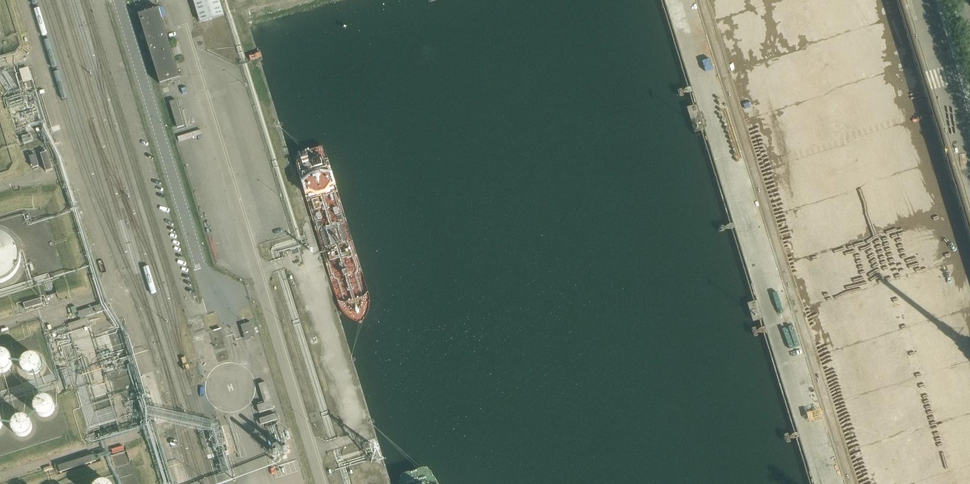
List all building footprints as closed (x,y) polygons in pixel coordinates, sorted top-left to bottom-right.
[(219,0),(193,0),(200,23),(224,16),(219,0)] [(138,14),(159,84),(180,78),(158,8),(138,14)] [(867,37),(856,40),(858,48),(860,56),(868,54),(872,70),(875,69),(872,55),(867,37)] [(23,81),(32,80),(30,67),(21,69),(23,81)] [(23,96),(32,124),(42,121),(34,93),(23,96)] [(184,125),(176,100),(169,102),(177,127),(184,125)] [(941,186),(949,190),(926,114),(923,118),(927,121),(925,124),(928,126),(929,130),(920,133),(928,137),(930,145),(927,149),(929,154),(925,159),(930,158),(927,162),(939,169),(931,172),(936,175),(938,179),(943,183),(941,186)] [(26,150),(31,169),(46,165),(40,146),(26,150)] [(942,199),(942,206),(952,207),(953,194),(946,194),(946,199),(942,199)] [(22,254),(22,249),(20,244),(18,239),(15,235),(11,232),(6,229),(1,228),(0,227),(0,280),(2,280),(6,278),(11,276),(15,272),(18,268),(20,264),(22,259),(22,254)] [(95,307),(97,313),(109,309),(107,303),(95,307)] [(82,318),(94,314),(92,308),(80,312),(82,318)] [(70,330),(89,324),(88,318),(68,324),(70,330)] [(251,322),(250,323),(242,325),(247,339),(255,336),(251,322)] [(116,370),(105,333),(95,336),(106,373),(116,370)] [(12,362),(11,359),(10,357),(8,355),(5,354),(3,353),(0,353),(0,374),(3,374),(5,373),(8,372),(10,370),(11,368),(12,365),(12,362)] [(41,369),(41,366),(40,363),(39,360),(37,358),(34,357),(31,357),(28,357),(26,359),(24,361),(22,363),(22,366),(22,369),(23,371),(25,374),(27,375),(30,376),(33,376),(36,375),(38,373),(40,371),(41,369)] [(264,403),(257,405),(259,413),(274,408),(266,382),(259,384),(264,403)] [(54,412),(54,409),(54,407),(53,405),(52,403),(50,401),(48,400),(45,399),(43,399),(40,400),(38,401),(37,403),(35,405),(35,407),(34,410),(35,412),(36,414),(38,416),(40,418),(42,419),(44,419),(47,418),(49,418),(51,416),(53,414),(54,412)] [(262,424),(278,419),(276,413),(260,419),(262,424)] [(32,429),(32,427),(31,424),(30,422),(28,420),(26,419),(24,418),(21,418),(19,419),(17,420),(15,421),(13,423),(12,426),(12,428),(12,431),(13,433),(15,435),(17,437),(19,438),(21,438),(24,438),(26,437),(28,436),(30,434),(31,432),(32,429)]
